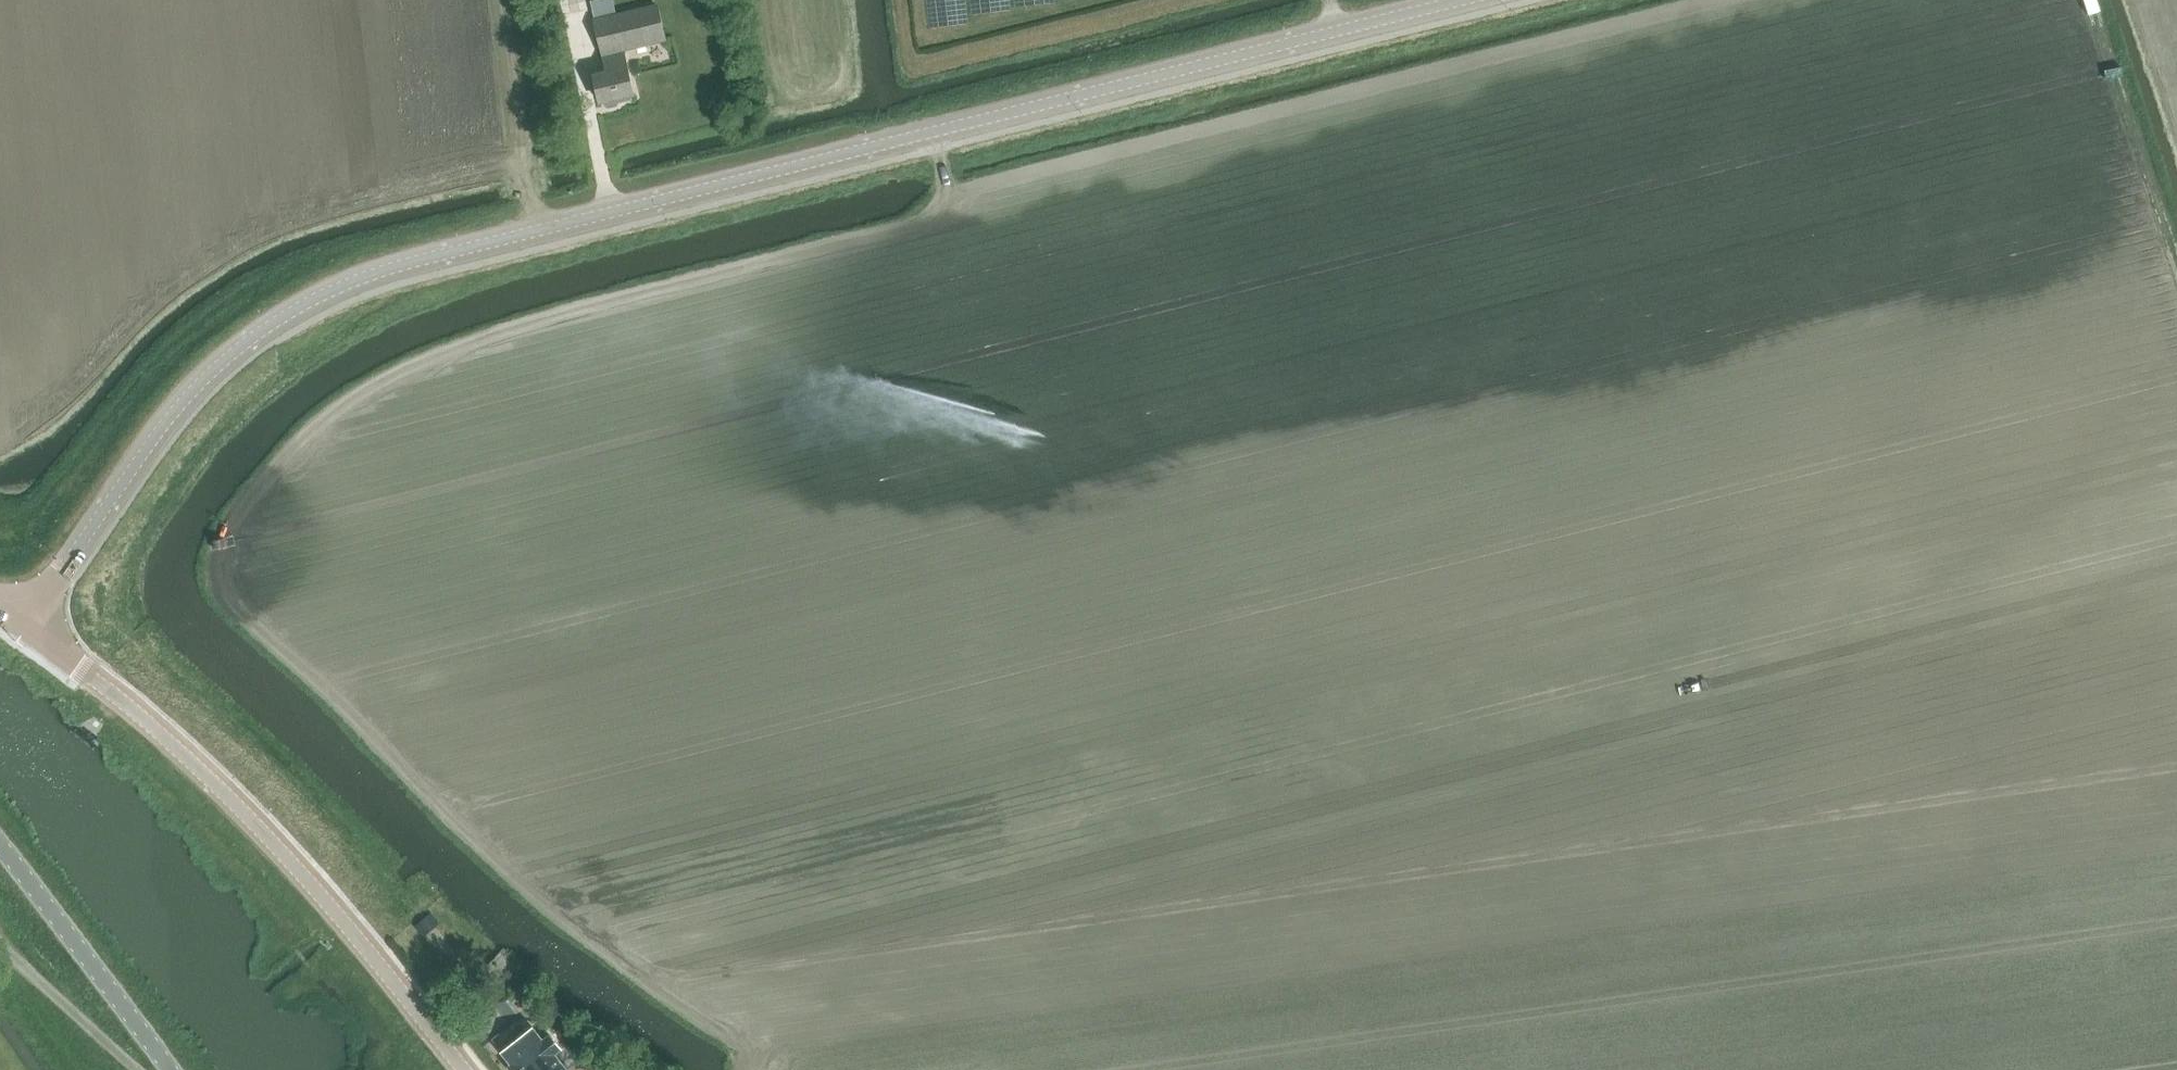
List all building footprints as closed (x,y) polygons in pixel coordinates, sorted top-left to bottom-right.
[(657,5),(595,21),(603,55),(611,54),(615,70),(608,72),(595,75),(602,103),(604,102),(604,105),(608,107),(617,105),(619,101),(618,99),(634,95),(623,51),(665,40),(657,5)] [(503,1053),(511,1063),(508,1065),(512,1069),(568,1069),(555,1054),(561,1048),(549,1032),(542,1038),(534,1028),(503,1053)]
